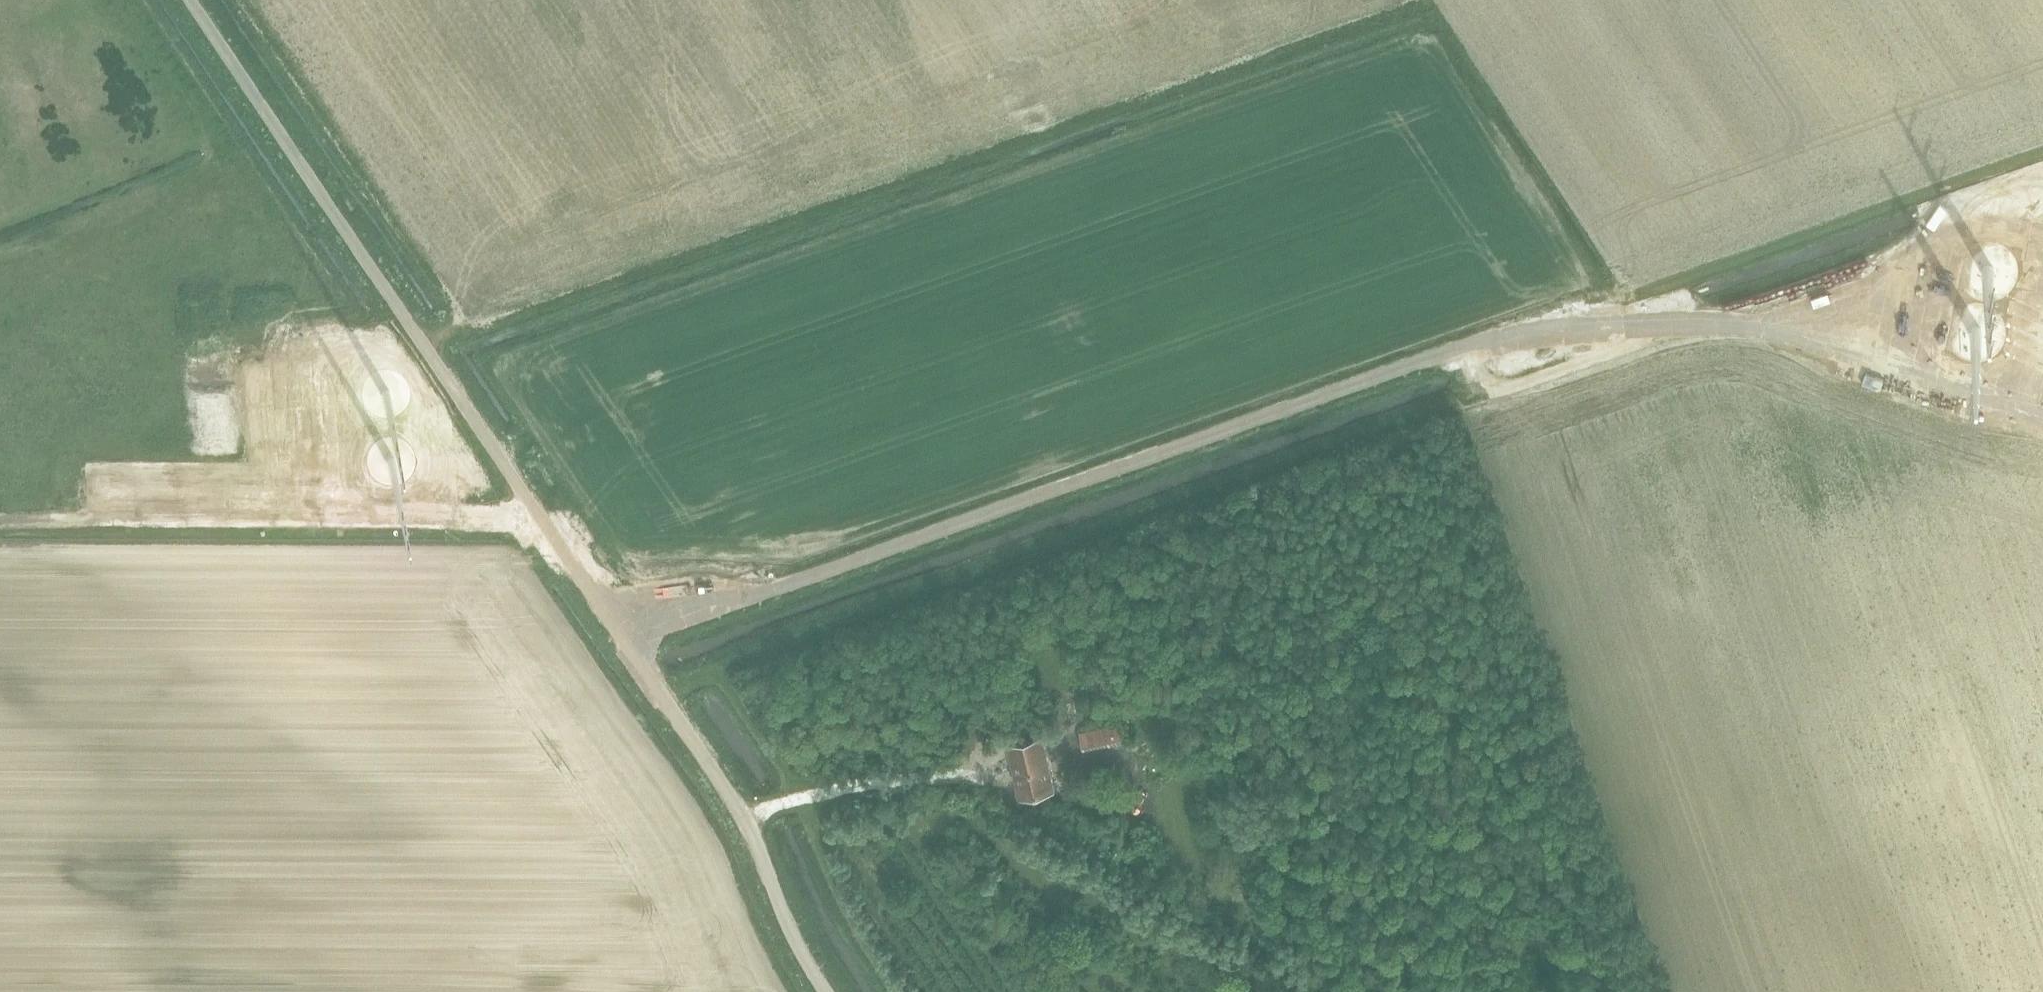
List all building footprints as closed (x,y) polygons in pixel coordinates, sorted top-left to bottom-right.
[(1121,721),(1080,731),(1084,748),(1109,743),(1109,747),(1126,744),(1121,721)] [(1019,796),(1055,788),(1043,735),(1007,743),(1019,796)]
